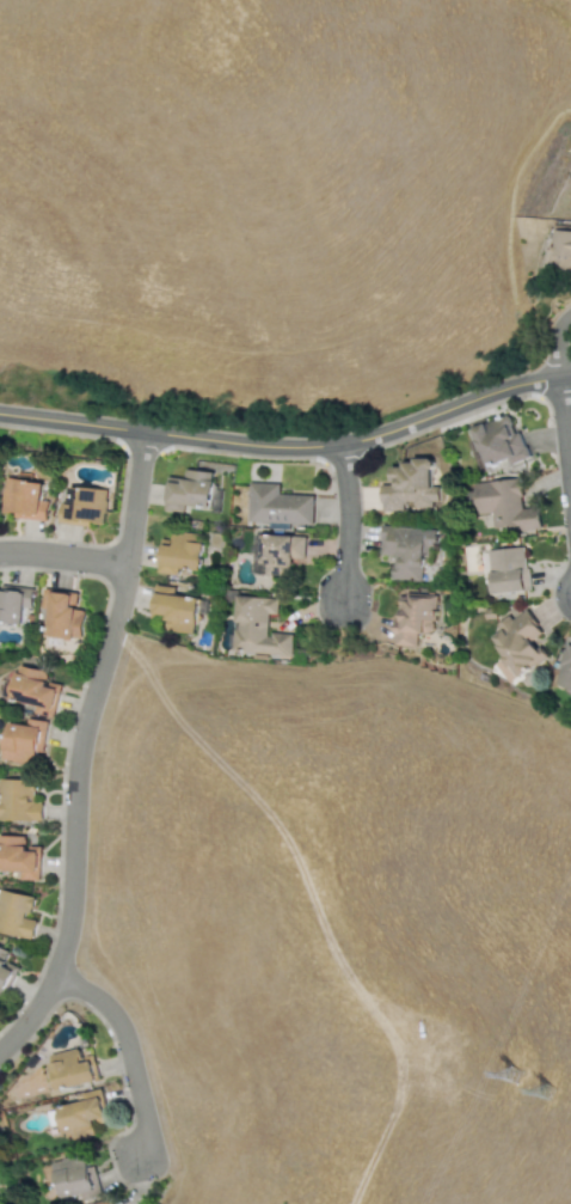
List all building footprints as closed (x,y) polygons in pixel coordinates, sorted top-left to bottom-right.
[(549,230),(546,276),(570,278),(570,231),(549,230)] [(471,426),(475,439),(468,441),(478,470),(508,459),(509,464),(527,458),(511,412),(471,426)] [(416,458),(430,458),(434,462),(434,466),(431,469),(431,485),(438,485),(438,501),(431,501),(431,507),(412,507),(412,501),(406,501),(406,503),(403,503),(403,511),(382,511),(382,503),(381,503),(381,484),(397,484),(397,481),(392,481),(392,466),(401,466),(401,460),(404,460),(404,462),(412,462),(412,457),(416,457),(416,458)] [(164,511),(184,513),(184,506),(210,508),(215,471),(185,469),(184,482),(167,481),(164,511)] [(491,527),(518,525),(520,530),(540,527),(538,506),(521,508),(518,477),(474,482),(478,513),(490,512),(491,527)] [(42,481),(4,478),(1,511),(16,512),(16,518),(45,520),(47,500),(41,500),(42,481)] [(248,482),(280,483),(280,494),(314,495),(312,524),(246,521),(248,482)] [(59,522),(91,526),(91,522),(103,524),(106,489),(69,485),(67,502),(60,502),(59,522)] [(381,524),(436,528),(435,534),(437,534),(436,549),(428,548),(428,551),(423,551),(423,556),(423,566),(422,566),(420,580),(392,577),(392,575),(391,575),(392,566),(392,563),(395,563),(395,556),(380,555),(381,539),(380,538),(381,524)] [(201,569),(203,532),(173,531),(172,539),(160,538),(158,573),(176,574),(177,568),(201,569)] [(260,533),(305,536),(303,558),(291,558),(291,566),(288,566),(287,575),(263,574),(264,563),(259,563),(260,533)] [(485,550),(491,594),(529,589),(523,545),(485,550)] [(22,623),(23,607),(31,607),(32,589),(0,588),(0,622),(22,623)] [(85,607),(75,606),(76,592),(43,589),(42,607),(49,609),(47,635),(81,638),(85,607)] [(405,592),(437,594),(436,616),(435,616),(435,621),(431,621),(434,623),(432,629),(428,632),(423,632),(417,632),(416,646),(392,644),(393,635),(392,635),(393,618),(399,618),(400,611),(398,610),(399,599),(400,595),(405,595),(405,592)] [(166,631),(196,632),(197,595),(152,594),(152,618),(166,618),(166,631)] [(237,594),(277,598),(276,613),(268,613),(265,636),(269,636),(270,631),(291,634),(290,656),(229,650),(232,629),(237,629),(237,622),(234,622),(237,594)] [(541,632),(527,609),(510,618),(509,615),(496,623),(501,630),(490,636),(503,658),(493,662),(505,683),(546,659),(533,637),(541,632)] [(552,682),(570,689),(570,645),(567,643),(552,682)] [(35,703),(33,713),(55,716),(60,683),(44,680),(45,670),(17,665),(12,699),(35,703)] [(42,820),(42,801),(35,801),(35,780),(0,779),(0,819),(42,820)] [(0,835),(0,870),(19,870),(19,880),(38,880),(39,850),(24,850),(25,836),(0,835)] [(36,917),(30,916),(33,896),(0,890),(0,932),(33,937),(36,917)] [(0,947),(0,994),(4,996),(18,966),(4,960),(8,951),(0,947)] [(93,1059),(82,1062),(80,1047),(50,1053),(57,1089),(98,1081),(93,1059)] [(108,1119),(100,1088),(92,1090),(93,1098),(60,1106),(68,1141),(97,1133),(94,1123),(108,1119)] [(54,1161),(62,1202),(78,1199),(76,1194),(90,1192),(91,1198),(98,1197),(88,1153),(54,1161)]
